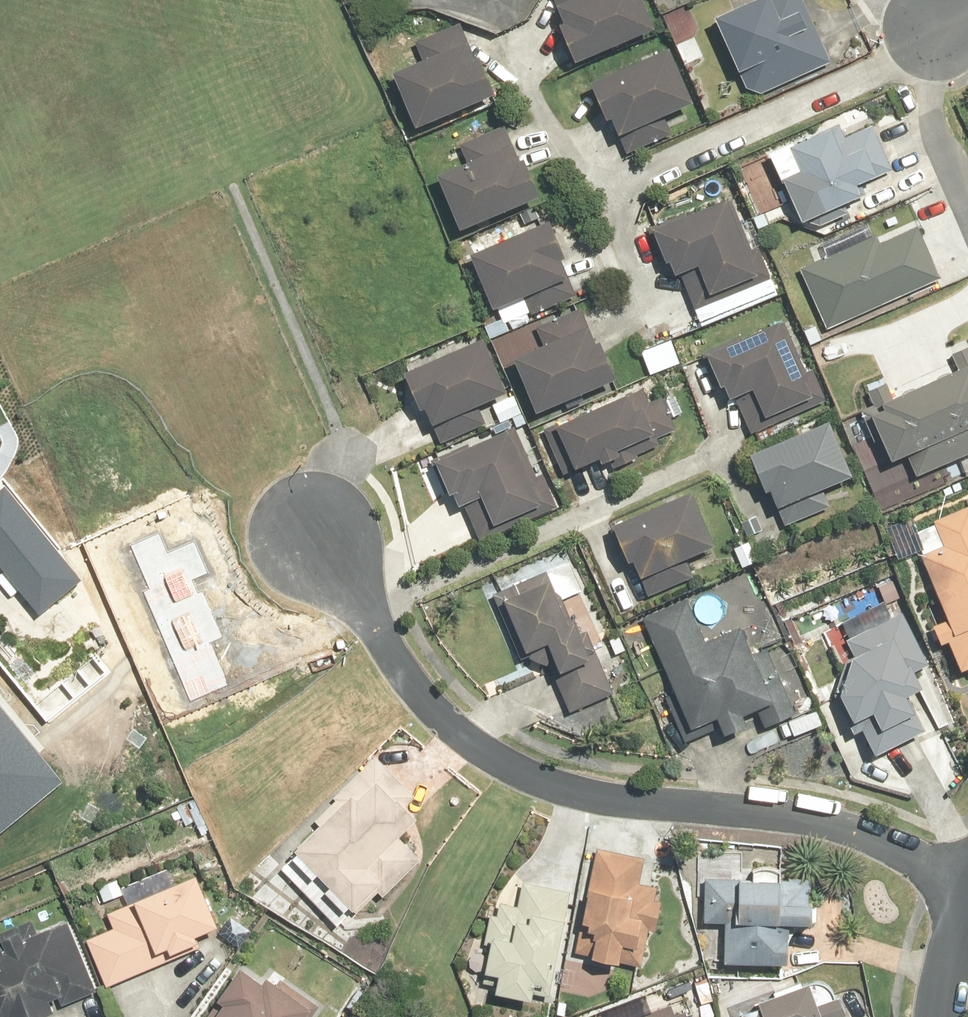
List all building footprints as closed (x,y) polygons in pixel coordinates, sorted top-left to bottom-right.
[(632,0),(551,0),(554,7),(548,9),(555,26),(547,29),(562,68),(646,36),(632,0)] [(705,22),(735,86),(755,96),(827,64),(798,0),(755,0),(705,22)] [(479,62),(474,64),(458,25),(412,43),(420,62),(384,77),(406,131),(486,99),(485,95),(491,92),(479,62)] [(661,53),(581,86),(586,107),(597,124),(601,122),(608,139),(615,136),(623,155),(670,135),(661,116),(685,106),(684,103),(689,101),(668,53),(662,55),(661,53)] [(853,200),(848,189),(889,171),(869,126),(841,139),(835,125),(806,138),(807,139),(781,150),(792,174),(773,182),(793,226),(853,200)] [(456,146),(464,165),(428,179),(450,234),(531,202),(529,198),(537,195),(517,144),(509,148),(501,128),(456,146)] [(753,248),(732,199),(719,204),(719,203),(682,217),(681,215),(644,230),(657,267),(660,266),(665,279),(676,276),(691,312),(767,282),(753,248)] [(559,247),(549,222),(463,255),(484,313),(522,299),(529,316),(574,299),(558,258),(560,258),(556,249),(559,247)] [(874,236),(795,270),(822,332),(937,282),(913,228),(877,243),(874,236)] [(527,418),(610,382),(579,309),(533,329),(540,347),(503,363),(527,418)] [(773,425),(771,419),(769,416),(800,404),(803,411),(824,402),(822,397),(809,368),(805,370),(782,320),(696,355),(712,392),(715,390),(721,403),(730,399),(747,436),(773,425)] [(478,342),(395,376),(418,432),(429,427),(436,445),(482,426),(475,408),(501,397),(478,342)] [(910,479),(967,454),(967,351),(966,348),(948,356),(955,371),(889,399),(883,385),(864,393),(870,407),(857,412),(879,466),(880,467),(902,458),(910,479)] [(555,424),(539,431),(559,477),(589,464),(591,468),(606,462),(611,471),(636,461),(630,446),(640,442),(644,452),(656,447),(654,440),(674,432),(659,398),(649,403),(643,388),(555,426),(555,424)] [(824,425),(739,459),(755,498),(761,496),(768,512),(773,510),(781,527),(827,508),(820,491),(846,480),(824,425)] [(545,511),(552,508),(539,475),(532,478),(511,428),(425,463),(441,500),(444,498),(450,511),(460,507),(475,543),(547,514),(545,511)] [(41,608),(82,574),(5,480),(0,484),(0,558),(41,608)] [(683,496),(602,529),(611,549),(618,567),(623,565),(631,583),(636,581),(643,598),(689,579),(682,562),(707,551),(705,545),(712,543),(692,495),(684,498),(683,496)] [(915,558),(937,624),(924,629),(928,640),(933,649),(940,645),(953,675),(967,669),(967,507),(929,523),(939,548),(915,558)] [(582,633),(576,636),(569,619),(567,620),(557,598),(551,593),(543,574),(489,596),(515,660),(525,656),(525,664),(546,673),(563,715),(610,696),(582,633)] [(685,603),(640,621),(681,733),(708,723),(714,741),(738,731),(734,720),(753,713),(759,729),(791,718),(766,649),(747,656),(737,629),(700,644),(685,603)] [(850,724),(866,759),(917,734),(900,699),(911,694),(904,678),(923,668),(897,615),(842,643),(849,659),(841,663),(829,699),(842,728),(850,724)] [(38,735),(0,688),(0,835),(72,777),(38,735)] [(324,823),(304,842),(367,905),(383,889),(388,894),(427,857),(405,834),(429,810),(416,797),(420,793),(380,753),(353,779),(337,796),(338,797),(318,817),(324,823)] [(663,884),(645,880),(649,855),(600,845),(580,950),(648,963),(655,925),(663,927),(669,898),(660,896),(663,884)] [(799,960),(800,921),(823,921),(823,912),(823,894),(819,894),(819,872),(798,872),(797,874),(794,874),(794,870),(790,870),(790,862),(785,862),(781,862),(777,862),(773,862),(770,862),(768,862),(765,862),(763,862),(761,862),(761,873),(751,872),(747,872),(710,872),(710,878),(706,877),(706,888),(705,923),(729,923),(728,959),(789,960),(799,960)] [(228,919),(205,868),(144,894),(144,896),(112,911),(119,926),(92,937),(112,983),(181,952),(180,948),(208,936),(205,930),(228,919)] [(501,913),(494,912),(488,942),(495,944),(493,950),(497,951),(494,967),(508,969),(504,987),(542,995),(543,990),(555,992),(562,955),(567,955),(575,913),(571,912),(575,888),(527,878),(522,903),(504,900),(501,913)] [(71,915),(42,928),(37,916),(0,932),(0,1016),(34,1016),(102,988),(71,915)] [(277,970),(272,976),(250,960),(209,1016),(313,1016),(324,1002),(277,970)] [(743,1015),(743,1016),(835,1016),(834,1014),(859,1005),(856,996),(852,986),(831,994),(821,974),(770,993),(773,999),(750,1008),(743,1015)] [(694,1005),(680,1011),(676,1000),(635,1016),(698,1016),(694,1005)]
